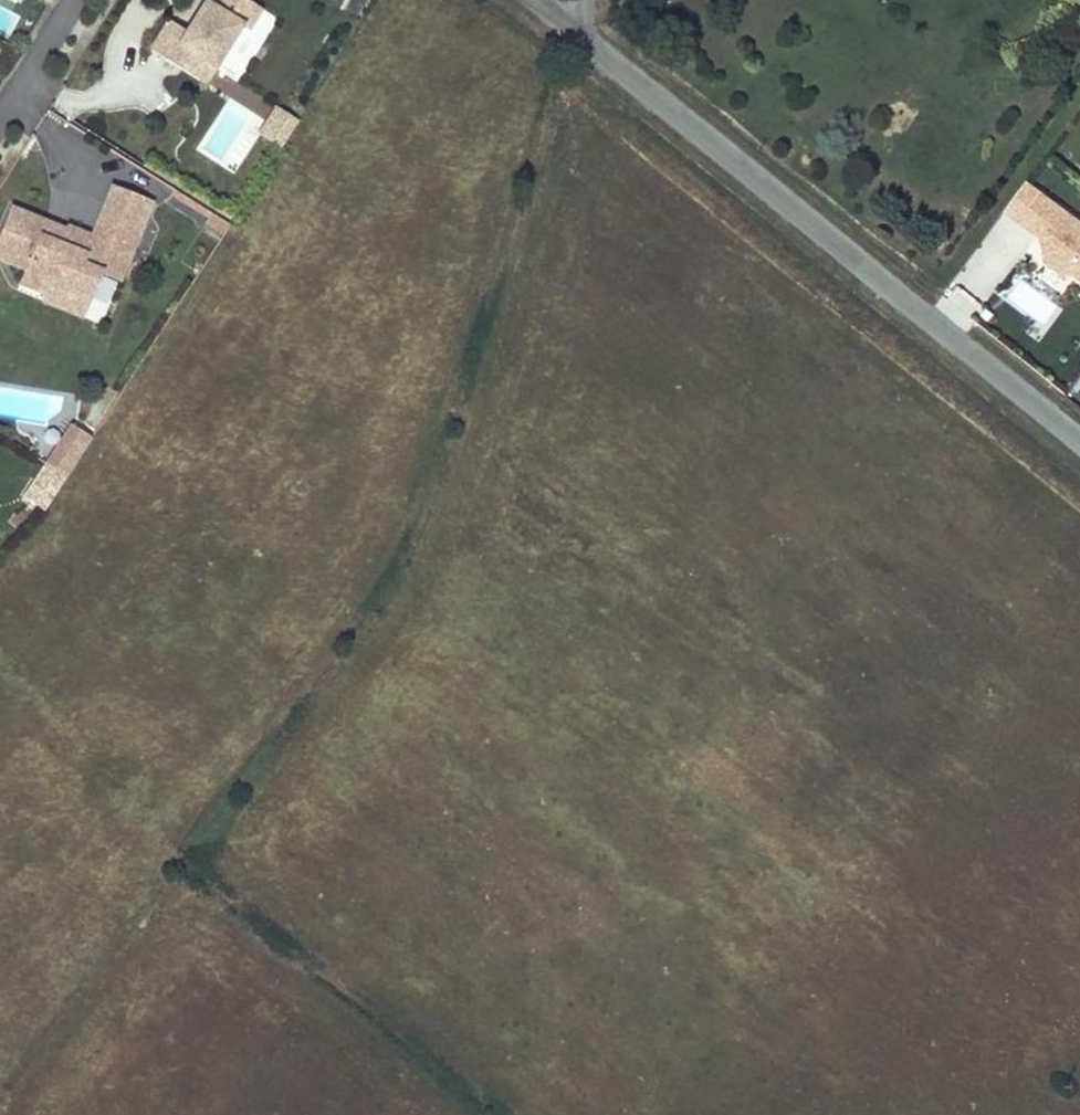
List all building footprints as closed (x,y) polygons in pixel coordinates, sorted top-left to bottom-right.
[(240,26),(247,30),(260,9),(245,0),(212,0),(209,5),(204,2),(192,22),(196,26),(190,35),(186,32),(168,21),(149,51),(175,67),(185,51),(213,68),(240,26)] [(190,35),(196,26),(192,22),(186,32),(190,35)] [(213,68),(185,51),(175,67),(203,85),(207,79),(213,68)] [(274,105),(213,68),(207,79),(268,116),(274,105)] [(299,120),(274,105),(268,116),(258,132),(282,147),(292,131),(299,120)] [(1024,181),(1004,209),(1017,218),(1038,191),(1024,181)] [(154,198),(115,182),(107,201),(146,217),(154,198)] [(1038,191),(1017,218),(1032,230),(1039,229),(1043,259),(1065,276),(1069,270),(1079,279),(1079,223),(1038,191)] [(120,255),(129,259),(146,217),(107,201),(95,232),(70,222),(69,225),(66,232),(47,225),(50,217),(15,203),(0,238),(0,253),(28,265),(23,279),(49,290),(53,280),(91,295),(103,268),(113,272),(120,255)] [(66,232),(69,225),(50,217),(47,225),(66,232)] [(122,275),(129,259),(120,255),(113,272),(122,275)] [(91,295),(53,280),(49,290),(46,296),(84,312),(91,295)] [(65,477),(89,442),(70,429),(46,465),(65,477)] [(65,477),(46,465),(25,496),(44,509),(65,477)]
